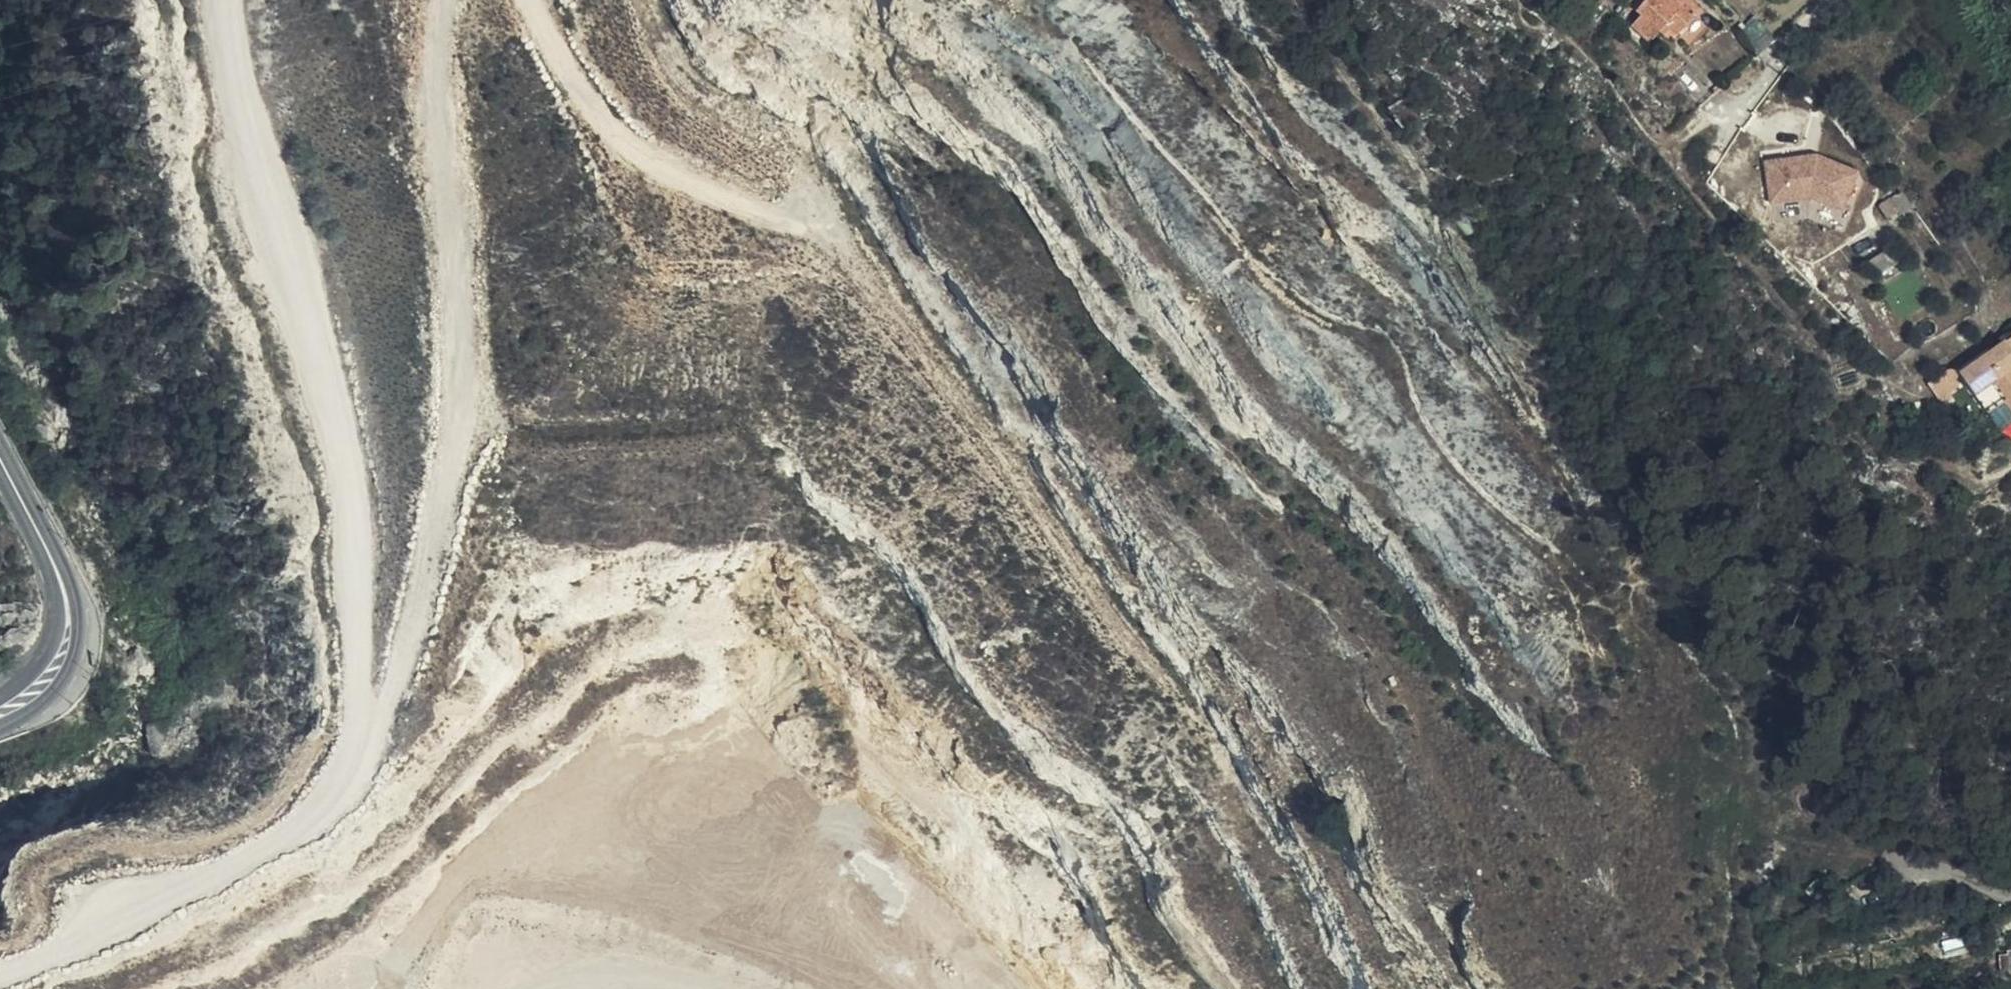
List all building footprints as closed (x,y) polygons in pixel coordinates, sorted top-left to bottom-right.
[(1692,18),(1675,0),(1647,0),(1633,13),(1639,18),(1630,28),(1645,41),(1655,31),(1660,36),(1666,30),(1673,38),(1692,18)] [(1852,153),(1766,160),(1770,205),(1856,197),(1852,153)] [(2010,407),(2010,334),(1960,366),(1984,405),(2002,393),(2010,407)]
